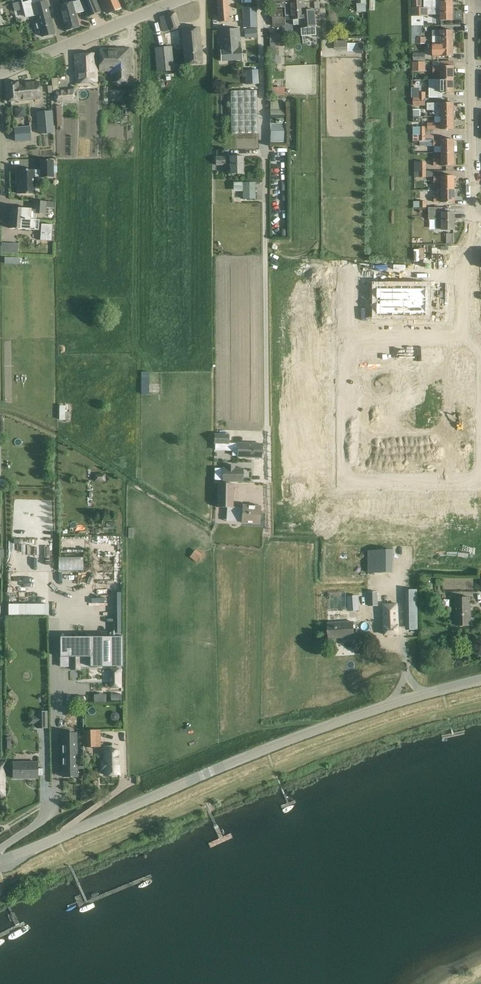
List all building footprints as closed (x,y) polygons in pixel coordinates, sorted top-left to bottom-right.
[(101,12),(96,0),(80,0),(72,3),(72,2),(60,5),(66,30),(78,26),(75,14),(84,11),(87,17),(101,12)] [(108,13),(120,8),(117,0),(102,0),(108,13)] [(217,22),(229,21),(228,0),(216,0),(217,22)] [(272,7),(285,6),(286,15),(292,15),(292,19),(294,19),(294,24),(301,24),(301,28),(302,35),(316,34),(315,27),(314,10),(305,10),(305,0),(271,0),(272,7)] [(354,4),(357,4),(357,12),(366,12),(366,4),(366,0),(354,0),(354,4)] [(37,25),(38,29),(40,30),(42,36),(54,33),(46,1),(38,3),(31,4),(33,16),(36,15),(38,23),(37,25)] [(242,7),(243,28),(257,27),(256,7),(242,7)] [(441,20),(453,20),(453,7),(433,7),(433,8),(424,8),(411,8),(411,16),(428,16),(428,14),(441,15),(441,20)] [(283,9),(272,9),(272,26),(279,26),(286,26),(286,17),(283,17),(283,9)] [(159,16),(163,32),(169,30),(180,27),(175,11),(164,14),(165,15),(159,16)] [(411,26),(411,43),(426,43),(426,37),(422,37),(421,26),(411,26)] [(199,27),(181,28),(184,64),(202,62),(199,27)] [(239,28),(219,30),(221,61),(241,59),(239,28)] [(245,38),(257,37),(256,28),(244,29),(245,38)] [(432,36),(432,44),(434,43),(453,43),(453,30),(441,30),(441,36),(432,36)] [(268,36),(269,56),(278,55),(278,47),(285,47),(284,36),(268,36)] [(334,50),(347,50),(347,40),(334,41),(334,50)] [(441,50),(441,56),(453,56),(453,43),(434,43),(434,50),(441,50)] [(174,71),(172,46),(154,48),(156,72),(174,71)] [(110,71),(110,81),(131,81),(130,48),(100,48),(99,71),(110,71)] [(76,77),(76,83),(96,81),(96,53),(74,54),(75,70),(73,72),(74,76),(76,77)] [(425,61),(433,61),(433,53),(413,53),(413,61),(425,61)] [(412,70),(419,70),(419,68),(425,68),(425,61),(413,61),(413,62),(412,62),(412,70)] [(441,73),(441,79),(454,79),(454,66),(441,66),(433,66),(433,73),(441,73)] [(259,84),(258,69),(244,70),(245,85),(259,84)] [(441,79),(429,79),(429,93),(429,96),(441,96),(441,93),(454,93),(454,79),(441,79)] [(7,83),(8,101),(40,97),(39,81),(18,84),(18,82),(7,83)] [(56,103),(74,101),(73,88),(55,90),(56,103)] [(413,89),(413,98),(425,98),(425,92),(419,92),(419,89),(413,89)] [(230,90),(230,133),(257,132),(256,90),(230,90)] [(270,142),(285,143),(285,131),(283,131),(283,110),(282,110),(283,98),(270,97),(270,142)] [(436,116),(441,116),(454,116),(454,102),(427,103),(427,110),(433,110),(433,113),(436,116)] [(40,134),(41,147),(51,146),(50,133),(53,133),(52,111),(36,112),(38,134),(40,134)] [(412,127),(413,135),(419,134),(434,134),(433,130),(442,129),(454,129),(454,116),(441,116),(441,122),(427,123),(427,126),(412,127)] [(15,141),(31,140),(30,126),(14,128),(15,141)] [(434,139),(434,134),(419,134),(419,141),(433,141),(433,146),(442,146),(442,152),(454,152),(454,139),(441,139),(434,139)] [(433,159),(433,166),(442,166),(455,166),(454,152),(442,152),(442,159),(433,159)] [(230,167),(230,173),(243,173),(243,156),(230,156),(215,157),(215,165),(225,165),(225,167),(230,167)] [(18,185),(18,194),(35,194),(37,191),(37,185),(35,183),(35,177),(54,177),(53,160),(40,160),(40,171),(34,171),(34,169),(16,169),(16,185),(18,185)] [(414,170),(426,170),(426,161),(414,162),(414,170)] [(442,183),(442,189),(455,189),(455,176),(442,176),(434,176),(434,183),(442,183)] [(256,199),(256,183),(243,183),(243,199),(256,199)] [(434,196),(434,203),(442,202),(455,202),(455,189),(442,189),(442,195),(434,196)] [(24,218),(36,219),(36,214),(45,214),(46,201),(33,201),(33,208),(10,207),(10,217),(24,218)] [(442,219),(442,229),(455,229),(455,212),(443,212),(443,207),(428,207),(428,219),(442,219)] [(24,218),(10,217),(9,228),(39,230),(39,227),(40,219),(36,219),(24,218)] [(42,241),(52,241),(52,228),(39,227),(39,230),(39,235),(42,235),(42,241)] [(426,287),(374,286),(374,315),(425,316),(426,287)] [(139,393),(147,394),(147,371),(139,371),(139,393)] [(215,434),(214,443),(229,443),(229,434),(215,434)] [(238,443),(238,444),(233,444),(232,456),(255,457),(261,457),(262,444),(238,443)] [(223,468),(222,481),(243,482),(243,468),(235,468),(235,466),(226,466),(226,468),(223,468)] [(104,473),(94,473),(94,481),(104,481),(104,473)] [(242,507),(232,507),(233,484),(218,483),(217,507),(227,507),(226,514),(234,515),(234,522),(259,523),(259,514),(260,506),(243,505),(242,507)] [(189,557),(196,562),(202,554),(195,549),(189,557)] [(367,550),(368,573),(393,573),(393,550),(367,550)] [(56,556),(56,570),(81,571),(81,557),(56,556)] [(367,592),(368,606),(378,605),(377,591),(367,592)] [(358,596),(348,597),(349,611),(359,610),(358,596)] [(406,597),(406,622),(417,621),(417,597),(406,597)] [(470,597),(455,597),(456,625),(471,625),(470,597)] [(46,614),(46,603),(15,603),(16,615),(46,614)] [(396,603),(383,603),(384,634),(398,634),(396,603)] [(327,623),(328,638),(354,636),(353,621),(327,623)] [(60,666),(71,666),(71,669),(79,669),(79,666),(90,666),(122,666),(122,636),(60,636),(60,656),(60,666)] [(110,668),(110,688),(121,688),(121,668),(110,668)] [(119,692),(111,693),(111,702),(119,701),(119,692)] [(37,712),(37,724),(37,728),(47,727),(47,711),(37,712)] [(101,747),(100,729),(84,730),(84,747),(101,747)] [(62,776),(77,776),(76,732),(62,733),(62,776)] [(104,769),(104,775),(119,774),(118,749),(103,749),(104,760),(101,760),(101,769),(104,769)] [(13,761),(13,778),(37,778),(37,775),(43,775),(43,768),(37,768),(37,761),(13,761)]
